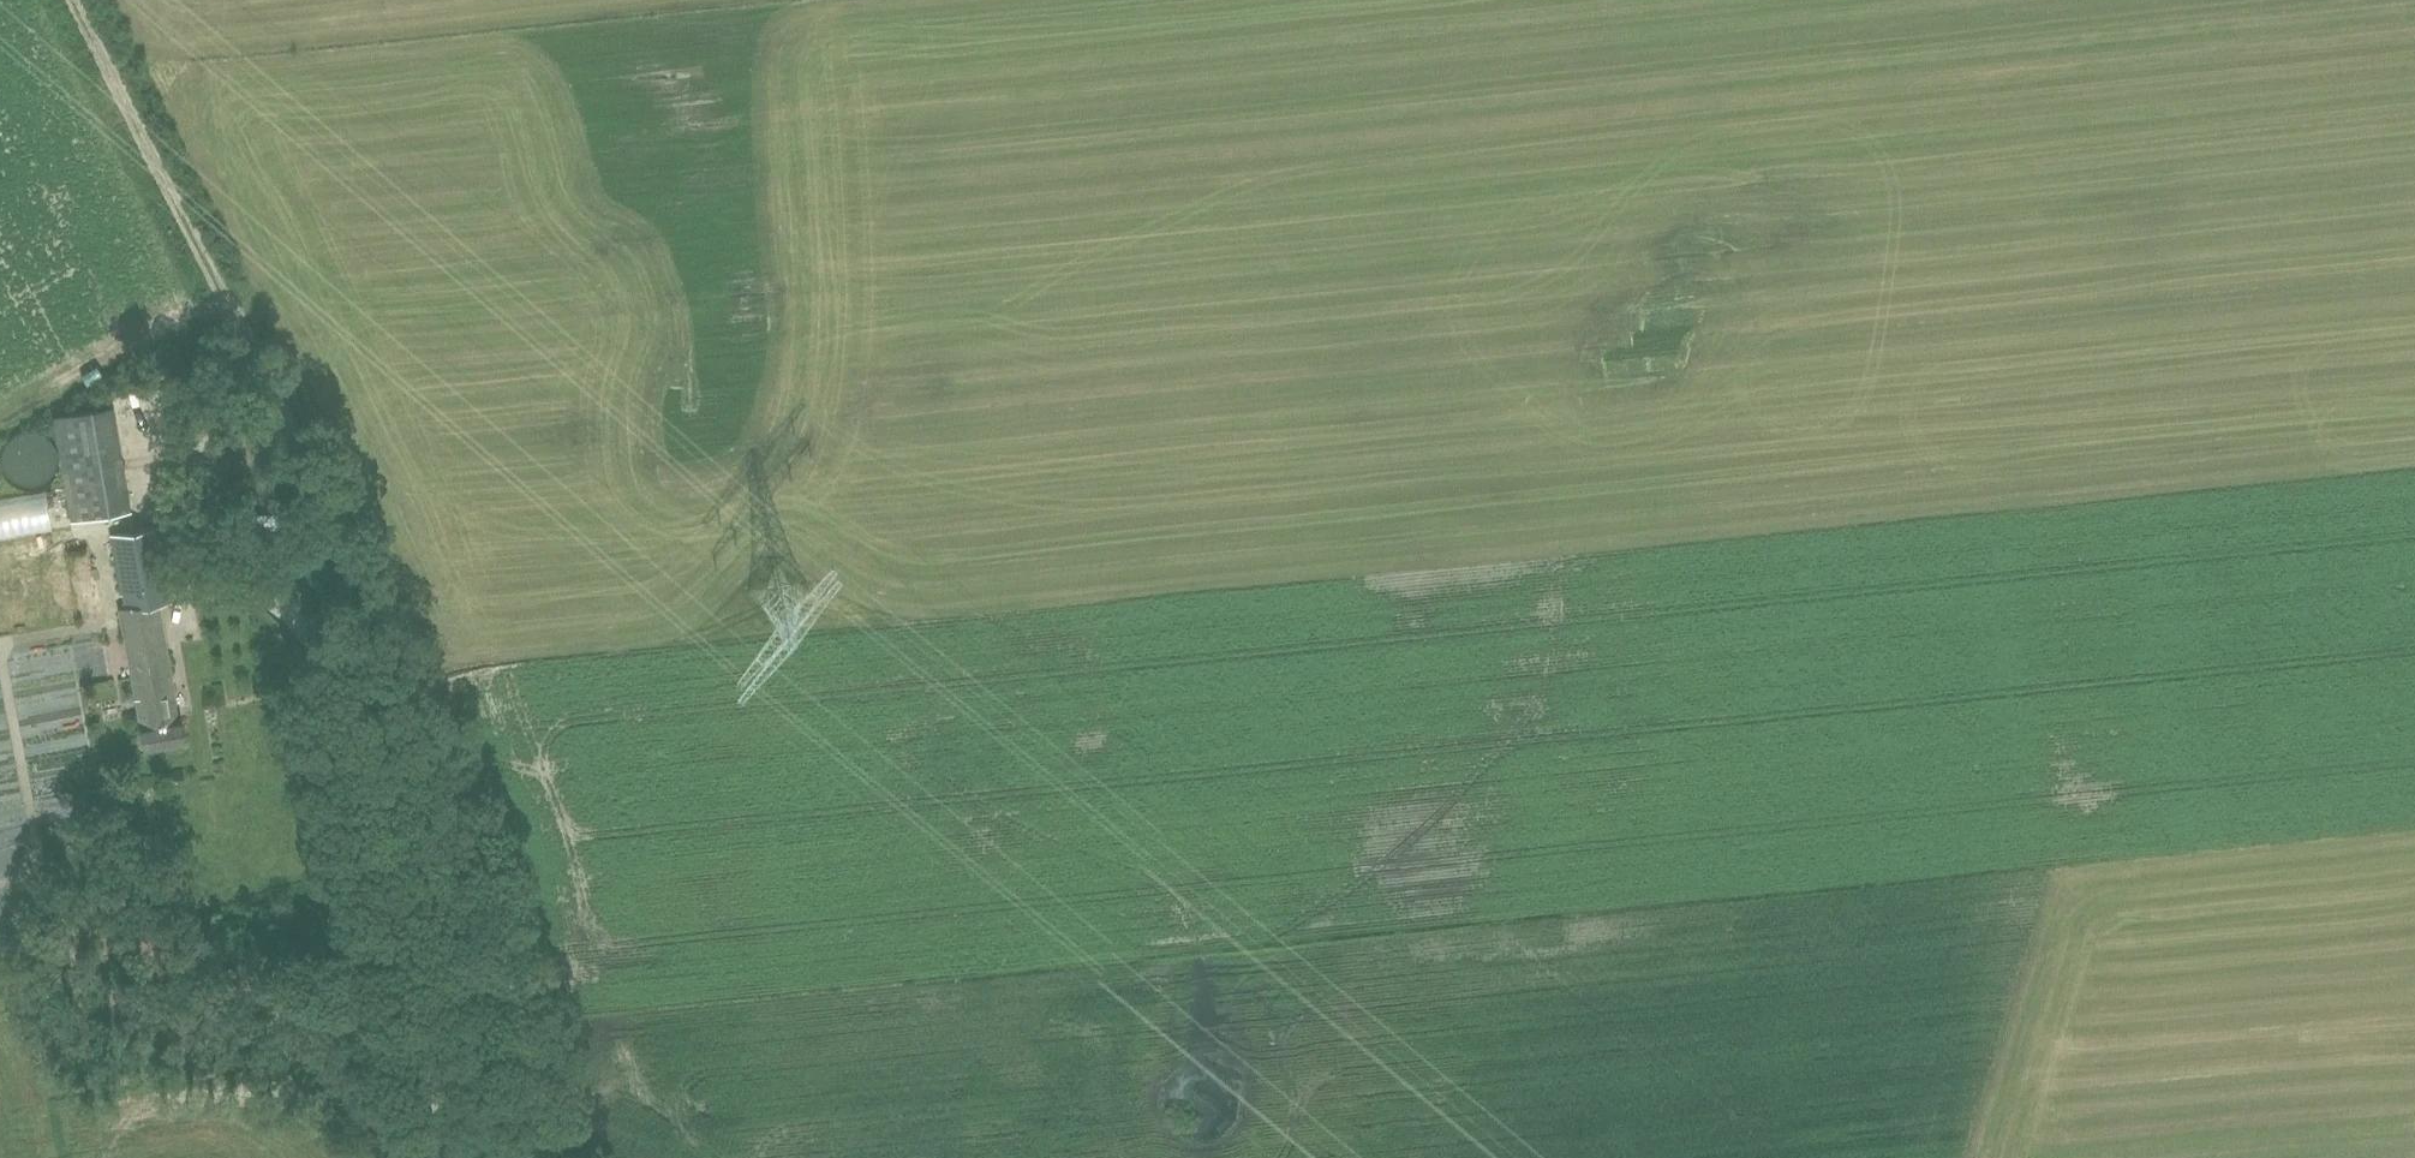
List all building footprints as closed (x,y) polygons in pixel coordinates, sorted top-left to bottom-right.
[(99,449),(101,457),(85,461),(99,520),(128,512),(111,445),(99,449)] [(0,504),(0,543),(77,531),(71,493),(0,504)] [(286,554),(283,512),(225,516),(227,542),(228,544),(267,541),(268,555),(286,554)] [(175,719),(168,693),(173,692),(158,604),(172,601),(159,527),(111,535),(123,608),(119,609),(136,699),(137,699),(142,725),(140,725),(144,750),(185,743),(180,718),(175,719)]
